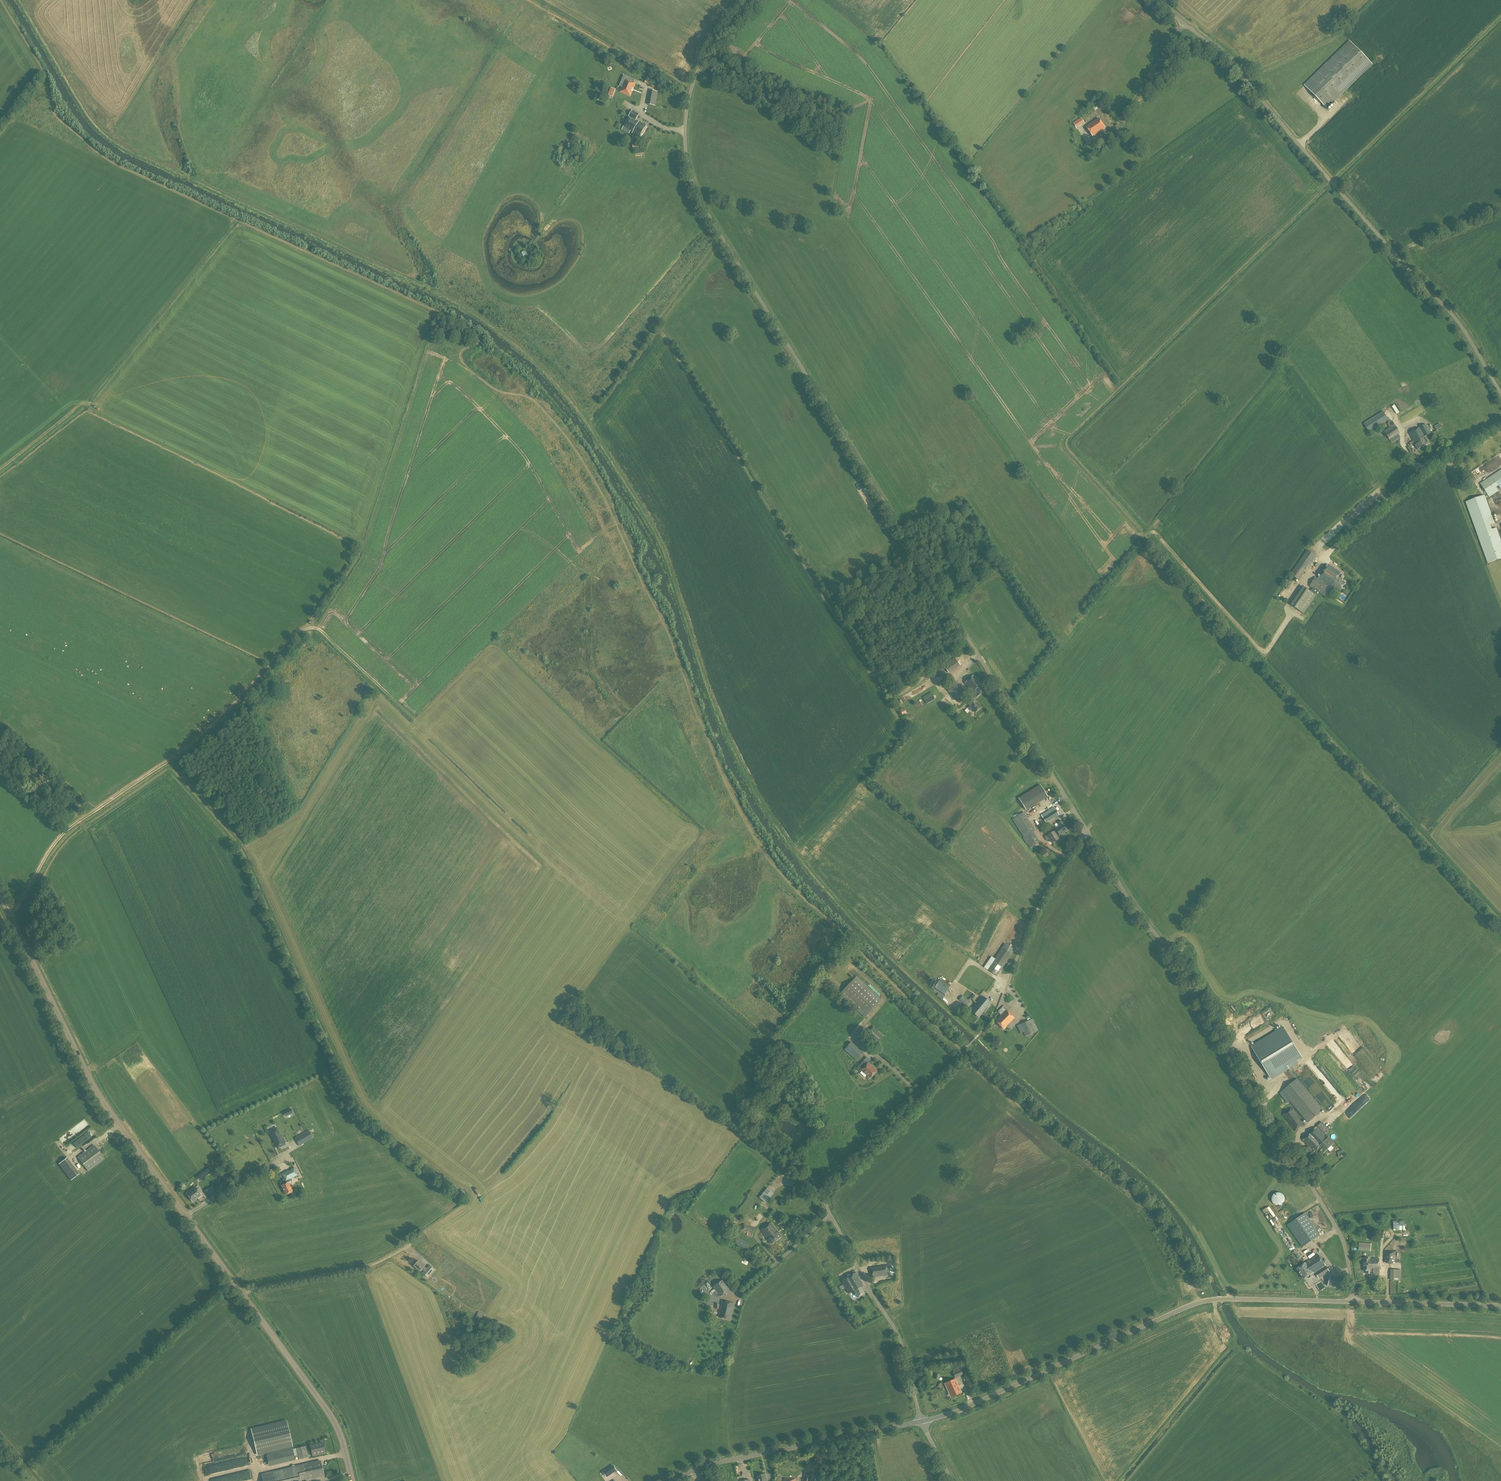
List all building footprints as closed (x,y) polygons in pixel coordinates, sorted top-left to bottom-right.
[(1373,65),(1350,42),(1305,86),(1328,109),(1373,65)] [(625,80),(620,92),(630,95),(632,91),(631,91),(632,88),(633,88),(635,83),(625,80)] [(632,133),(639,137),(646,126),(639,122),(639,123),(635,121),(638,115),(632,111),(629,117),(623,126),(633,132),(632,133)] [(1093,136),(1105,128),(1099,119),(1087,127),(1093,136)] [(1369,432),(1388,420),(1383,411),(1364,424),(1369,432)] [(1391,443),(1400,437),(1398,435),(1400,433),(1392,420),(1387,423),(1390,427),(1384,431),(1391,443)] [(1430,443),(1426,436),(1431,433),(1426,424),(1409,433),(1414,441),(1409,443),(1410,445),(1414,442),(1416,445),(1415,445),(1418,450),(1430,443)] [(1500,489),(1500,470),(1481,483),(1489,497),(1498,491),(1496,487),(1498,486),(1500,489)] [(1490,525),(1495,523),(1485,495),(1466,502),(1478,535),(1488,563),(1500,558),(1500,539),(1497,528),(1492,530),(1490,525)] [(1496,500),(1490,502),(1495,519),(1500,517),(1500,497),(1496,499),(1496,500)] [(1309,564),(1310,564),(1316,556),(1307,549),(1301,558),(1309,564)] [(1346,583),(1338,578),(1341,573),(1328,564),(1318,579),(1315,577),(1309,586),(1313,588),(1310,592),(1303,587),(1291,605),(1303,613),(1316,595),(1318,592),(1325,597),(1332,587),(1340,592),(1346,583)] [(1304,574),(1295,568),(1290,575),(1299,581),(1304,574)] [(954,658),(951,660),(955,667),(959,664),(954,658)] [(973,693),(974,693),(976,696),(977,697),(986,689),(974,675),(965,683),(966,685),(964,687),(966,690),(969,688),(973,692),(973,693)] [(968,694),(962,688),(953,696),(959,703),(968,694)] [(974,698),(976,696),(974,693),(970,696),(973,699),(968,704),(970,706),(968,708),(970,711),(973,709),(976,712),(981,707),(977,703),(977,702),(974,698)] [(1040,785),(1018,798),(1026,810),(1047,797),(1040,785)] [(1046,823),(1059,815),(1054,807),(1041,815),(1046,823)] [(1034,831),(1034,832),(1036,831),(1024,812),(1013,819),(1024,837),(1024,838),(1034,831)] [(1056,829),(1056,830),(1059,835),(1066,831),(1063,825),(1064,825),(1061,821),(1058,823),(1060,827),(1056,829)] [(1056,836),(1059,835),(1056,830),(1054,832),(1046,836),(1050,842),(1051,841),(1052,843),(1058,839),(1056,836)] [(1040,841),(1034,832),(1034,831),(1024,838),(1024,837),(1023,838),(1027,844),(1028,844),(1031,848),(1040,841)] [(1000,950),(991,965),(987,962),(984,967),(987,970),(997,976),(1014,950),(1005,943),(1002,948),(999,946),(997,948),(998,949),(1000,950)] [(983,995),(994,979),(957,954),(933,990),(944,996),(954,980),(980,996),(981,993),(983,995)] [(865,1018),(882,1000),(856,976),(839,994),(865,1018)] [(964,1004),(967,1000),(963,996),(959,1000),(964,1004)] [(982,1009),(985,1011),(991,1003),(982,996),(976,1003),(980,1005),(981,1003),(985,1006),(982,1009)] [(984,1012),(985,1011),(982,1009),(985,1006),(981,1003),(980,1005),(976,1003),(974,1005),(975,1005),(970,1011),(978,1018),(983,1012),(984,1012)] [(1007,1026),(1008,1028),(1014,1022),(1012,1021),(1014,1018),(1006,1010),(995,1021),(1004,1029),(1007,1026)] [(1025,1036),(1037,1031),(1032,1019),(1020,1024),(1025,1036)] [(875,1045),(884,1036),(874,1027),(865,1036),(875,1045)] [(1283,1067),(1302,1056),(1284,1027),(1251,1047),(1271,1079),(1285,1071),(1283,1067)] [(856,1060),(863,1052),(851,1041),(844,1048),(856,1060)] [(865,1067),(864,1066),(865,1064),(862,1061),(856,1068),(860,1072),(862,1071),(870,1078),(876,1072),(870,1066),(870,1065),(868,1063),(865,1067)] [(1307,1123),(1324,1110),(1297,1078),(1282,1091),(1307,1123)] [(1295,1132),(1305,1125),(1291,1107),(1282,1114),(1295,1132)] [(1328,1138),(1324,1135),(1327,1132),(1320,1124),(1302,1140),(1308,1146),(1305,1149),(1313,1156),(1319,1149),(1323,1154),(1334,1142),(1329,1137),(1328,1138)] [(91,1136),(96,1131),(92,1126),(87,1131),(91,1136)] [(285,1144),(277,1127),(268,1132),(270,1134),(274,1142),(277,1149),(285,1144)] [(310,1133),(308,1130),(299,1136),(303,1143),(313,1138),(312,1136),(314,1134),(313,1132),(310,1133)] [(88,1172),(95,1166),(105,1159),(94,1145),(77,1158),(88,1172)] [(79,1174),(67,1158),(59,1164),(71,1180),(79,1174)] [(288,1170),(282,1174),(286,1183),(281,1186),(286,1195),(292,1192),(289,1184),(292,1183),(290,1179),(298,1175),(294,1167),(290,1169),(291,1170),(289,1172),(288,1170)] [(199,1182),(209,1174),(206,1169),(195,1177),(199,1182)] [(192,1202),(201,1195),(195,1187),(186,1193),(192,1202)] [(212,1191),(214,1190),(212,1187),(207,1190),(207,1189),(203,1192),(208,1199),(212,1196),(210,1194),(213,1192),(212,1191)] [(766,1203),(774,1193),(767,1188),(759,1198),(766,1203)] [(1279,1206),(1283,1204),(1285,1201),(1285,1199),(1284,1195),(1281,1193),(1277,1193),(1273,1195),(1272,1198),(1272,1202),(1275,1205),(1279,1206)] [(1269,1206),(1267,1207),(1274,1216),(1276,1215),(1269,1206)] [(1302,1247),(1321,1235),(1305,1212),(1287,1225),(1302,1247)] [(753,1227),(754,1225),(748,1222),(747,1225),(743,1223),(743,1225),(739,1223),(738,1228),(739,1228),(738,1229),(740,1230),(740,1231),(747,1234),(747,1235),(751,1237),(755,1228),(753,1227)] [(777,1230),(771,1223),(761,1230),(768,1239),(773,1245),(783,1237),(779,1232),(777,1229),(777,1230)] [(745,1248),(748,1243),(738,1237),(735,1243),(745,1248)] [(1395,1262),(1396,1251),(1385,1251),(1384,1262),(1386,1262),(1386,1263),(1393,1264),(1393,1262),(1395,1262)] [(1329,1272),(1318,1254),(1306,1262),(1306,1263),(1297,1269),(1304,1279),(1315,1271),(1320,1278),(1329,1272)] [(1370,1258),(1364,1259),(1364,1263),(1364,1266),(1364,1271),(1367,1271),(1367,1274),(1368,1274),(1372,1274),(1372,1270),(1372,1259),(1370,1259),(1370,1258)] [(421,1263),(418,1261),(414,1266),(420,1271),(422,1269),(424,1271),(422,1273),(428,1278),(435,1269),(429,1265),(427,1268),(424,1266),(425,1265),(422,1262),(421,1263)] [(890,1275),(889,1265),(886,1265),(869,1267),(871,1277),(887,1275),(890,1275)] [(865,1294),(863,1290),(861,1287),(864,1286),(856,1272),(841,1281),(848,1294),(854,1291),(858,1298),(865,1294)] [(1345,1280),(1338,1277),(1331,1275),(1327,1286),(1342,1290),(1345,1280)] [(720,1297),(730,1290),(723,1279),(713,1286),(720,1297)] [(730,1320),(734,1303),(723,1301),(719,1317),(730,1320)] [(483,1317),(484,1314),(478,1311),(476,1317),(481,1320),(482,1316),(483,1317)] [(951,1397),(962,1393),(955,1379),(945,1383),(951,1397)] [(257,1455),(266,1453),(292,1447),(286,1420),(251,1428),(257,1455)] [(325,1453),(323,1442),(311,1445),(311,1446),(306,1447),(306,1446),(296,1448),(299,1459),(309,1457),(308,1454),(312,1453),(312,1456),(317,1455),(325,1453)] [(324,1477),(320,1461),(262,1475),(263,1480),(305,1480),(324,1477)] [(612,1465),(606,1469),(610,1475),(616,1470),(612,1465)] [(229,1474),(230,1480),(236,1480),(253,1478),(252,1470),(229,1474)]
